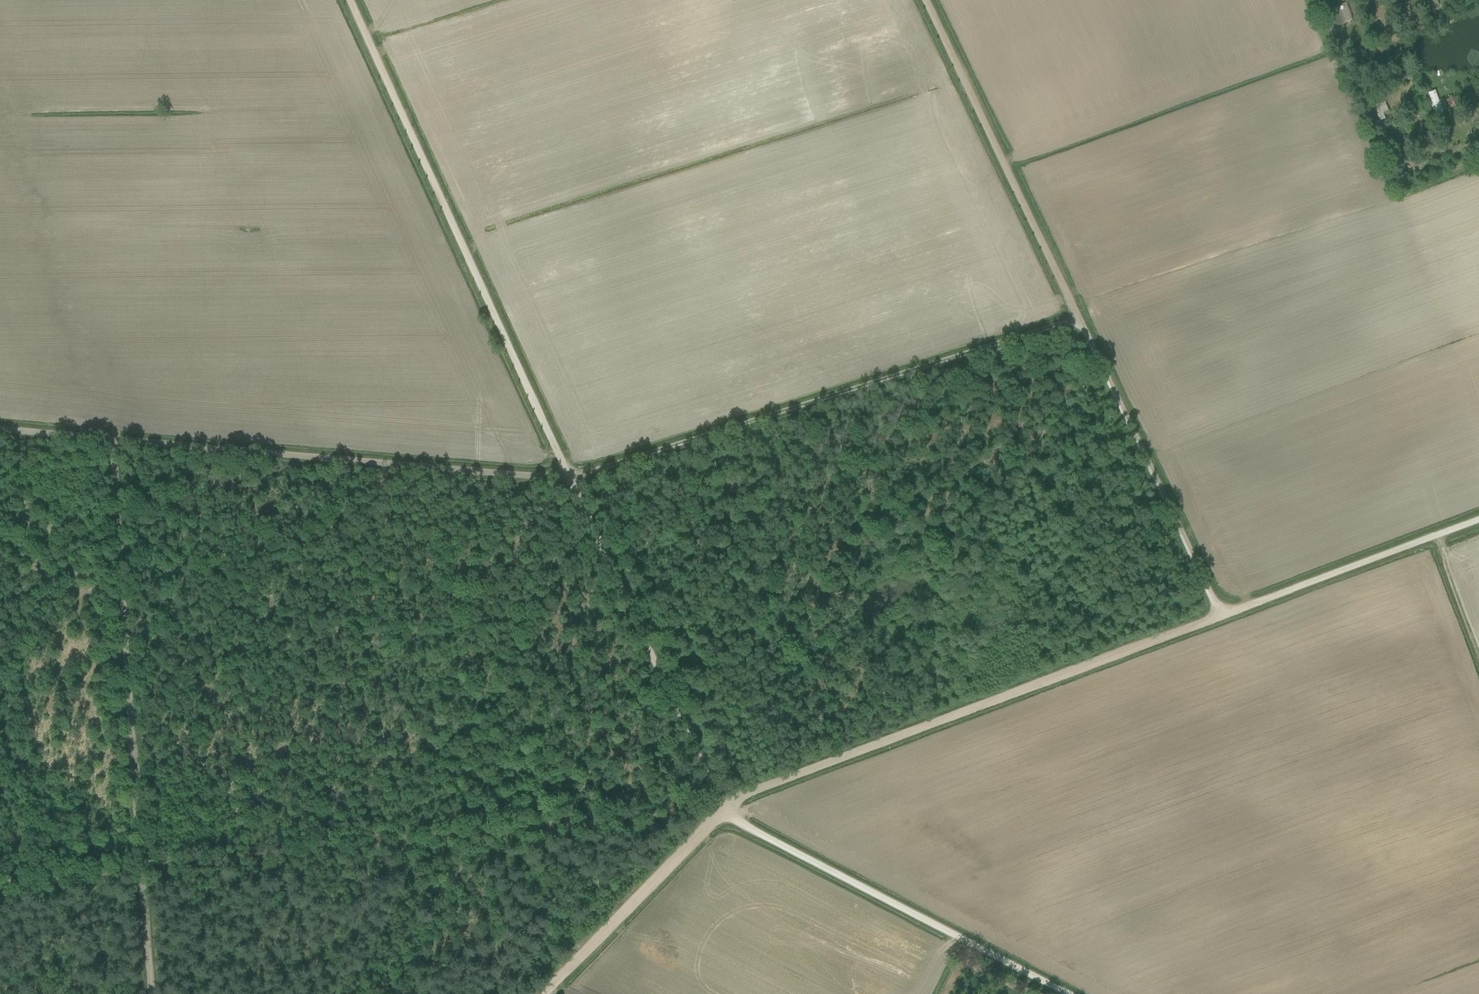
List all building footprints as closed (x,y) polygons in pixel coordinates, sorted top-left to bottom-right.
[(1317,2),(1320,12),(1326,10),(1323,0),(1317,2)] [(1429,14),(1435,12),(1434,8),(1439,6),(1437,0),(1424,0),(1429,14)] [(1404,7),(1402,2),(1396,4),(1401,22),(1408,21),(1406,14),(1410,13),(1408,6),(1404,7)] [(1348,4),(1324,12),(1331,31),(1354,22),(1348,4)] [(1439,101),(1435,91),(1429,93),(1437,115),(1443,112),(1443,111),(1447,110),(1444,100),(1439,101)] [(1449,108),(1456,106),(1452,97),(1449,97),(1449,99),(1446,100),(1449,108)] [(1385,102),(1373,107),(1380,122),(1386,120),(1383,114),(1389,112),(1385,102)] [(1392,167),(1399,164),(1396,154),(1389,156),(1392,167)]
